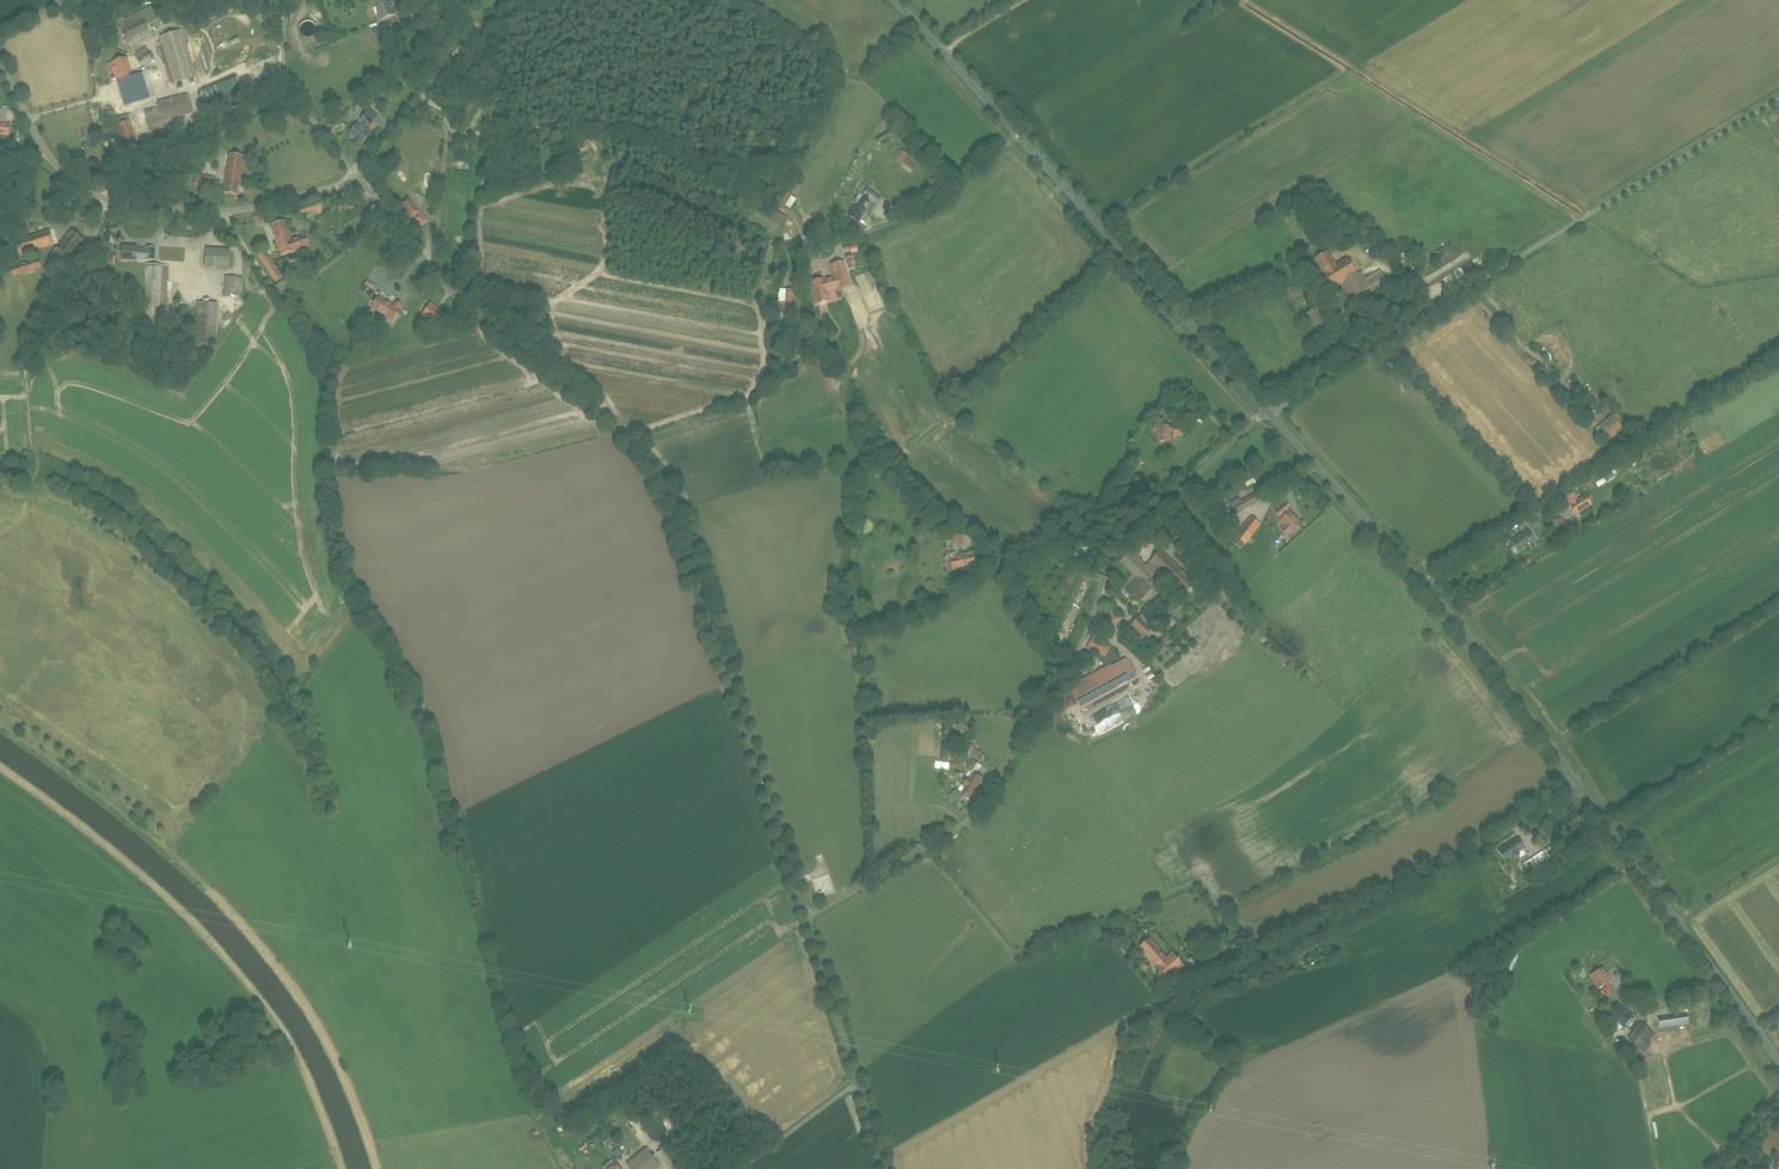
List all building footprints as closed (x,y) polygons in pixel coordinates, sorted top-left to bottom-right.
[(381,21),(396,15),(390,0),(373,0),(381,21)] [(124,16),(117,18),(126,39),(148,30),(140,12),(125,18),(124,16)] [(180,31),(161,37),(177,84),(196,78),(180,31)] [(220,50),(242,43),(240,37),(218,44),(220,50)] [(153,58),(146,46),(133,55),(141,66),(153,58)] [(120,101),(152,91),(146,74),(135,78),(129,57),(106,65),(108,72),(114,71),(117,82),(114,82),(120,101)] [(190,114),(185,95),(157,102),(159,108),(145,111),(150,133),(162,131),(161,126),(166,125),(164,120),(190,114)] [(364,121),(360,126),(365,130),(370,124),(372,125),(379,115),(369,108),(360,119),(364,121)] [(118,126),(125,148),(137,144),(130,122),(118,126)] [(10,124),(5,123),(0,123),(0,134),(9,135),(10,124)] [(352,144),(358,148),(369,133),(365,130),(360,126),(356,123),(349,133),(356,138),(352,144)] [(106,127),(97,131),(100,136),(108,132),(106,127)] [(112,140),(115,152),(124,150),(120,137),(112,140)] [(909,155),(903,151),(899,160),(904,163),(909,155)] [(229,153),(224,194),(241,197),(247,155),(229,153)] [(105,168),(96,157),(86,165),(95,175),(105,168)] [(909,161),(907,167),(917,170),(919,164),(909,161)] [(214,190),(216,178),(195,175),(193,187),(214,190)] [(883,196),(868,188),(859,206),(856,204),(851,214),(864,221),(873,203),(878,206),(883,196)] [(793,196),(794,194),(789,190),(782,202),(792,208),(798,199),(793,196)] [(409,200),(401,207),(420,229),(428,222),(409,200)] [(305,216),(325,209),(323,205),(304,211),(305,216)] [(774,210),(769,218),(781,225),(786,217),(774,210)] [(263,214),(255,216),(258,225),(266,222),(263,214)] [(286,222),(272,227),(281,256),(310,247),(306,235),(292,239),(286,222)] [(81,238),(71,230),(58,248),(68,256),(81,238)] [(19,254),(53,245),(50,235),(16,244),(19,254)] [(121,261),(137,262),(137,260),(154,260),(154,248),(122,247),(121,261)] [(205,267),(232,267),(232,249),(205,249),(205,267)] [(266,252),(258,257),(275,282),(283,276),(266,252)] [(1389,286),(1380,270),(1364,278),(1354,259),(1340,267),(1334,254),(1313,265),(1326,290),(1345,280),(1357,302),(1389,286)] [(297,256),(287,259),(289,267),(300,264),(297,256)] [(849,267),(857,266),(855,256),(848,257),(849,267)] [(41,267),(39,259),(11,267),(14,275),(41,267)] [(853,286),(846,261),(832,265),(839,290),(853,286)] [(143,303),(166,305),(168,266),(146,265),(143,303)] [(240,291),(241,278),(224,277),(223,297),(237,297),(238,291),(240,291)] [(370,297),(376,287),(366,281),(360,291),(370,297)] [(831,301),(825,282),(811,286),(816,305),(831,301)] [(789,304),(795,303),(793,289),(787,289),(789,304)] [(392,320),(402,305),(395,300),(392,304),(379,296),(372,307),(392,320)] [(217,302),(197,302),(196,342),(216,342),(217,302)] [(450,316),(425,302),(418,315),(443,329),(450,316)] [(780,339),(779,347),(795,349),(796,341),(780,339)] [(814,357),(804,362),(808,371),(818,366),(814,357)] [(1613,416),(1600,426),(1610,439),(1623,429),(1613,416)] [(1165,419),(1152,430),(1165,444),(1178,434),(1165,419)] [(1610,439),(1600,426),(1595,430),(1605,443),(1610,439)] [(1274,474),(1270,466),(1253,477),(1257,484),(1274,474)] [(1615,471),(1606,476),(1609,482),(1618,477),(1615,471)] [(1606,483),(1604,479),(1596,484),(1599,488),(1606,483)] [(1255,492),(1231,506),(1236,515),(1260,501),(1255,492)] [(1573,494),(1566,498),(1576,515),(1592,505),(1586,496),(1577,501),(1573,494)] [(1288,510),(1284,506),(1275,514),(1279,519),(1288,510)] [(1303,525),(1290,510),(1279,520),(1284,525),(1280,529),(1289,538),(1303,525)] [(1261,525),(1251,517),(1235,538),(1245,546),(1261,525)] [(1538,520),(1531,523),(1533,530),(1541,527),(1538,520)] [(1570,535),(1561,520),(1551,526),(1557,536),(1559,535),(1562,540),(1570,535)] [(1528,530),(1510,542),(1518,554),(1536,542),(1528,530)] [(961,545),(959,538),(951,540),(952,547),(961,545)] [(1120,560),(1138,576),(1148,585),(1162,570),(1152,561),(1147,566),(1129,550),(1120,560)] [(1180,569),(1161,551),(1153,560),(1171,577),(1180,569)] [(972,553),(951,558),(954,571),(975,566),(972,553)] [(1180,569),(1171,577),(1188,592),(1192,587),(1186,581),(1189,578),(1180,569)] [(1138,576),(1123,592),(1136,603),(1150,587),(1148,585),(1138,576)] [(1200,607),(1204,603),(1200,599),(1196,603),(1200,607)] [(1125,618),(1116,610),(1102,625),(1110,633),(1125,618)] [(1154,629),(1140,616),(1130,627),(1144,640),(1154,629)] [(1089,649),(1104,656),(1108,647),(1094,640),(1089,649)] [(1140,681),(1128,658),(1071,687),(1083,710),(1140,681)] [(1102,712),(1103,722),(1092,727),(1092,730),(1094,734),(1096,734),(1102,731),(1103,732),(1110,728),(1108,723),(1108,724),(1102,712)] [(959,730),(959,732),(967,732),(967,730),(971,731),(972,725),(954,723),(954,730),(959,730)] [(957,789),(953,795),(962,800),(965,795),(971,798),(984,776),(976,771),(981,763),(973,759),(967,770),(971,772),(963,786),(962,785),(959,790),(957,789)] [(1525,847),(1517,835),(1497,849),(1505,860),(1511,856),(1513,858),(1520,853),(1519,851),(1525,847)] [(1558,854),(1551,844),(1523,863),(1533,878),(1541,872),(1542,875),(1551,869),(1547,862),(1558,854)] [(1151,937),(1140,947),(1170,979),(1186,964),(1173,950),(1168,955),(1151,937)] [(1612,980),(1603,965),(1589,974),(1598,988),(1599,987),(1609,981),(1612,980)] [(1615,992),(1609,981),(1599,987),(1600,989),(1600,990),(1604,998),(1615,992)] [(1633,1014),(1618,1001),(1605,1015),(1621,1029),(1633,1014)] [(1688,1012),(1658,1016),(1660,1031),(1674,1029),(1674,1025),(1689,1023),(1688,1012)] [(1655,1033),(1640,1021),(1627,1037),(1642,1049),(1655,1033)] [(610,1145),(616,1140),(612,1135),(606,1140),(610,1145)] [(659,1153),(670,1167),(677,1162),(672,1156),(675,1153),(669,1145),(659,1153)] [(617,1159),(625,1153),(620,1147),(612,1153),(617,1159)] [(646,1148),(626,1164),(630,1168),(657,1168),(660,1166),(646,1148)]
